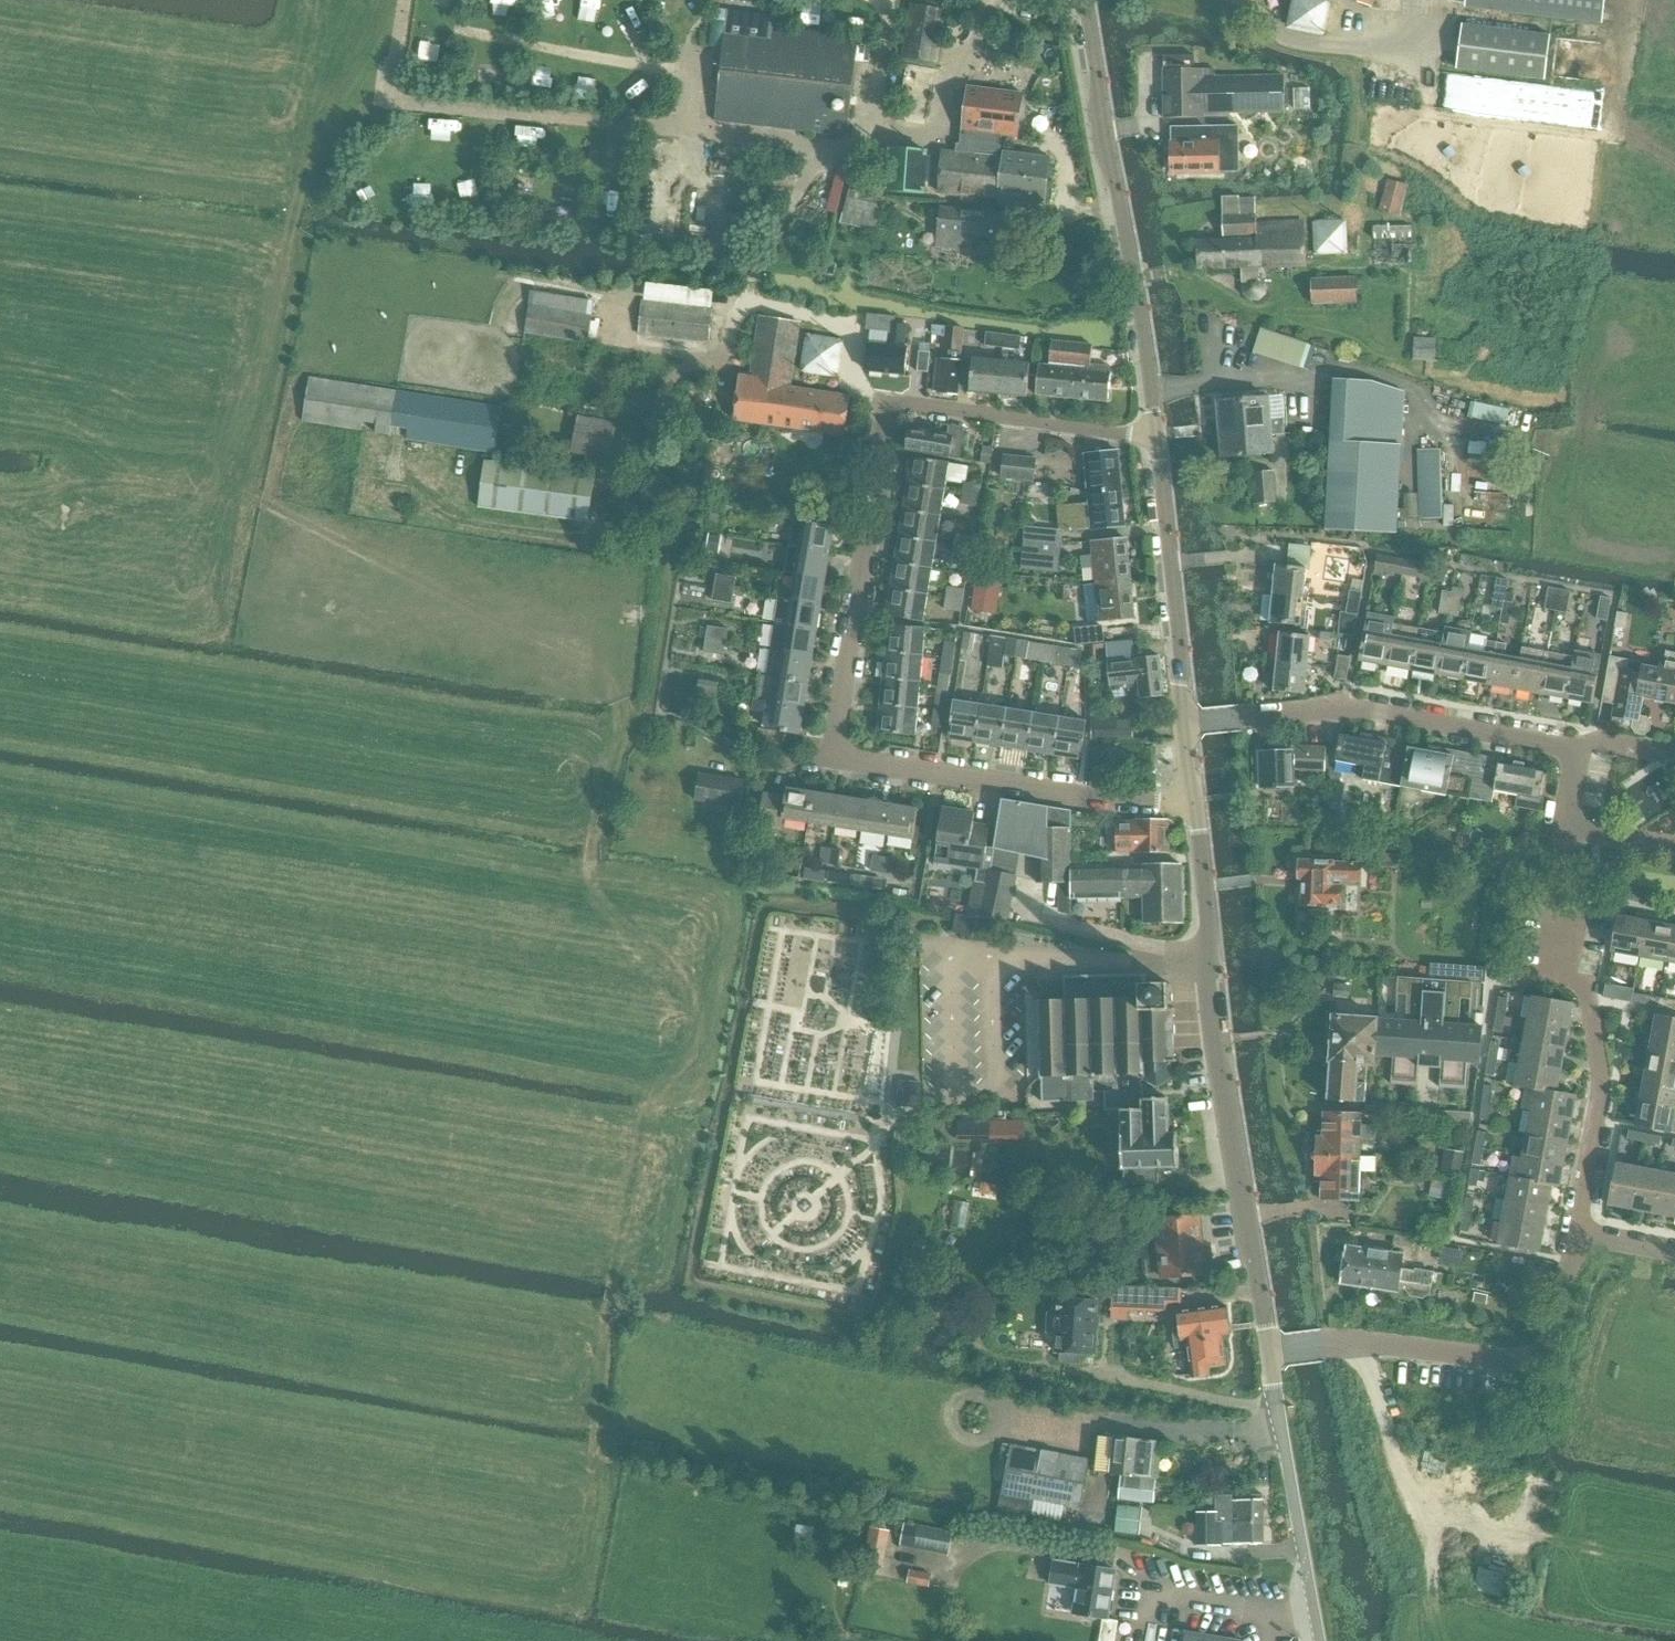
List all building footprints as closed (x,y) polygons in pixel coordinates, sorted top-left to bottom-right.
[(1464,4),(1475,5),(1601,18),(1604,0),(1464,0),(1464,4)] [(937,63),(947,13),(912,6),(903,56),(937,63)] [(727,23),(715,121),(846,136),(857,39),(772,29),(773,16),(728,11),(727,23)] [(1462,25),(1456,70),(1549,79),(1553,34),(1462,25)] [(1194,72),(1194,59),(1164,59),(1165,119),(1205,118),(1204,101),(1215,101),(1215,113),(1284,113),(1284,77),(1215,78),(1215,75),(1203,75),(1203,72),(1194,72)] [(1018,137),(1024,93),(968,86),(962,131),(971,132),(968,155),(942,152),(937,193),(967,197),(996,200),(1044,206),(1050,157),(1000,151),(1002,135),(1018,137)] [(1171,143),(1171,173),(1238,171),(1237,143),(1237,127),(1172,128),(1172,143),(1171,143)] [(891,149),(887,195),(922,198),(926,152),(891,149)] [(841,222),(875,231),(888,179),(855,172),(841,222)] [(1397,217),(1405,185),(1386,180),(1378,212),(1397,217)] [(1260,239),(1260,225),(1255,225),(1254,200),(1239,200),(1239,198),(1222,198),(1223,240),(1235,240),(1260,239)] [(941,208),(936,248),(971,252),(973,236),(1006,240),(1009,216),(994,215),(965,211),(941,208)] [(1260,239),(1235,240),(1235,242),(1197,243),(1198,271),(1240,269),(1241,284),(1244,284),(1244,295),(1252,303),(1260,302),(1265,296),(1265,288),(1260,282),(1259,269),(1306,267),(1303,224),(1260,225),(1260,239)] [(1374,265),(1412,263),(1410,226),(1372,228),(1374,265)] [(1313,305),(1358,303),(1357,279),(1313,281),(1313,305)] [(531,293),(525,333),(588,343),(594,303),(531,293)] [(1113,295),(1099,297),(1100,309),(1117,307),(1116,295),(1113,295)] [(708,342),(712,310),(643,302),(639,334),(708,342)] [(868,317),(867,332),(888,333),(887,347),(868,346),(867,372),(905,374),(907,348),(905,348),(906,326),(895,326),(895,318),(868,317)] [(791,390),(800,324),(760,318),(751,380),(740,379),(735,420),(844,435),(850,398),(791,390)] [(933,326),(932,336),(951,338),(948,361),(936,359),(933,391),(957,394),(964,329),(953,328),(933,326)] [(1299,365),(1306,344),(1263,330),(1256,351),(1299,365)] [(805,334),(799,373),(838,379),(844,340),(805,334)] [(986,335),(984,347),(1002,350),(1003,337),(986,335)] [(1003,337),(1002,350),(1019,352),(1021,339),(1003,337)] [(1434,341),(1414,341),(1413,362),(1434,362),(1434,341)] [(1082,357),(1085,357),(1087,346),(1053,343),(1050,366),(1041,365),(1039,396),(1078,399),(1082,357)] [(918,352),(916,372),(928,373),(930,353),(918,352)] [(1085,363),(1085,357),(1082,357),(1078,399),(1108,402),(1111,372),(1103,371),(1104,364),(1085,363)] [(997,395),(1000,364),(973,361),(970,393),(997,395)] [(1000,364),(997,395),(1027,398),(1030,366),(1000,364)] [(310,380),(304,423),(335,428),(362,432),(363,422),(376,424),(374,434),(390,436),(391,429),(393,429),(395,417),(398,393),(310,380)] [(1395,535),(1403,394),(1370,383),(1333,381),(1325,531),(1395,535)] [(395,417),(393,429),(409,432),(408,439),(496,452),(503,409),(398,393),(395,417)] [(1266,398),(1218,402),(1221,434),(1283,427),(1282,418),(1268,420),(1266,398)] [(577,422),(570,458),(608,465),(616,429),(577,422)] [(911,431),(908,450),(959,459),(963,430),(953,428),(953,426),(940,424),(938,436),(911,431)] [(1283,427),(1221,434),(1224,460),(1271,455),(1270,437),(1284,435),(1283,427)] [(1469,440),(1468,454),(1487,455),(1488,441),(1469,440)] [(984,446),(981,462),(991,464),(993,448),(984,446)] [(1418,518),(1440,518),(1439,452),(1418,452),(1418,518)] [(1088,493),(1121,490),(1117,454),(1085,457),(1088,493)] [(1005,456),(1002,481),(1033,485),(1036,459),(1005,456)] [(911,459),(907,482),(947,488),(951,465),(911,459)] [(588,524),(594,480),(485,464),(478,508),(588,524)] [(1258,505),(1279,503),(1275,472),(1255,474),(1258,505)] [(907,482),(902,512),(942,518),(947,488),(907,482)] [(977,507),(981,485),(964,482),(960,505),(977,507)] [(1121,490),(1088,493),(1089,501),(1066,503),(1068,532),(1124,527),(1121,490)] [(709,512),(707,528),(721,530),(723,515),(709,512)] [(902,512),(899,534),(938,540),(942,518),(902,512)] [(794,521),(789,548),(830,554),(834,528),(794,521)] [(1025,526),(1021,570),(1059,574),(1063,530),(1025,526)] [(899,534),(894,563),(933,569),(938,540),(899,534)] [(708,536),(706,550),(719,552),(721,538),(708,536)] [(955,536),(952,558),(970,561),(973,538),(955,536)] [(1092,555),(1081,556),(1082,570),(1094,568),(1095,582),(1130,579),(1126,540),(1091,543),(1092,555)] [(789,548),(785,573),(796,575),(826,580),(830,554),(789,548)] [(1377,558),(1374,572),(1402,577),(1404,562),(1377,556),(1377,558)] [(1404,562),(1402,577),(1426,582),(1429,568),(1429,566),(1404,562)] [(894,563),(890,587),(930,593),(933,569),(894,563)] [(1275,568),(1273,596),(1303,599),(1306,571),(1275,568)] [(715,587),(715,588),(735,592),(737,578),(717,575),(716,580),(715,587)] [(782,589),(780,599),(821,606),(826,580),(796,575),(794,591),(782,589)] [(977,578),(971,609),(984,611),(990,580),(977,578)] [(1498,578),(1493,608),(1502,610),(1504,602),(1513,603),(1515,594),(1506,593),(1508,580),(1498,578)] [(1095,582),(1084,584),(1087,621),(1133,616),(1130,579),(1095,582)] [(890,587),(885,615),(925,621),(930,593),(890,587)] [(715,588),(713,602),(733,605),(735,592),(715,588)] [(948,588),(944,610),(962,612),(965,591),(948,588)] [(1548,590),(1545,610),(1555,612),(1559,590),(1548,588),(1548,590)] [(1559,590),(1555,612),(1567,614),(1570,594),(1571,592),(1559,590)] [(1443,592),(1439,614),(1447,616),(1451,593),(1443,592)] [(1350,593),(1348,603),(1360,606),(1362,595),(1361,595),(1350,593)] [(1451,593),(1447,616),(1458,618),(1462,595),(1451,593)] [(1273,596),(1270,625),(1300,628),(1303,599),(1273,596)] [(1600,597),(1597,619),(1608,621),(1611,599),(1600,597)] [(780,599),(776,625),(817,631),(821,606),(780,599)] [(1502,610),(1500,624),(1509,626),(1513,603),(1504,602),(1502,610)] [(1348,603),(1346,615),(1357,617),(1360,606),(1348,603)] [(1626,632),(1629,617),(1618,615),(1615,630),(1626,632)] [(1367,617),(1359,663),(1385,668),(1393,625),(1393,622),(1367,617)] [(776,625),(772,650),(813,657),(817,631),(776,625)] [(1101,625),(1073,628),(1074,642),(1075,646),(1087,645),(1103,643),(1101,625)] [(1393,625),(1385,668),(1411,672),(1418,630),(1393,625)] [(886,654),(924,657),(926,629),(888,626),(886,654)] [(708,629),(707,639),(726,642),(728,630),(708,627),(708,629)] [(1444,634),(1436,677),(1462,682),(1471,635),(1471,633),(1445,628),(1444,634)] [(1418,630),(1411,672),(1436,677),(1444,634),(1432,632),(1418,630)] [(972,652),(975,635),(964,633),(961,650),(972,652)] [(1276,664),(1306,666),(1308,638),(1279,635),(1276,664)] [(1471,635),(1462,682),(1488,686),(1496,644),(1485,642),(1486,637),(1471,635)] [(991,637),(987,666),(1003,669),(1005,657),(1008,640),(991,637)] [(945,638),(942,658),(954,659),(957,639),(945,638)] [(707,639),(704,654),(723,657),(726,642),(707,639)] [(1008,640),(1005,657),(1016,659),(1019,642),(1008,640)] [(1132,641),(1106,644),(1109,685),(1135,682),(1136,682),(1138,700),(1138,707),(1153,705),(1152,699),(1160,698),(1157,658),(1157,657),(1134,659),(1132,641)] [(1019,642),(1016,659),(1042,663),(1045,646),(1019,642)] [(1496,644),(1488,686),(1514,691),(1520,660),(1508,658),(1504,657),(1506,646),(1496,644)] [(1045,646),(1042,663),(1069,668),(1072,650),(1045,646)] [(1520,660),(1514,691),(1540,696),(1548,654),(1522,649),(1520,660)] [(772,650),(767,675),(809,682),(813,657),(772,650)] [(1072,650),(1069,668),(1079,669),(1082,652),(1072,650)] [(1573,658),(1565,701),(1591,705),(1597,674),(1600,656),(1574,651),(1573,658)] [(1601,705),(1615,707),(1611,726),(1631,730),(1636,736),(1642,738),(1650,733),(1651,725),(1647,719),(1641,717),(1644,700),(1674,706),(1674,654),(1667,653),(1665,662),(1662,661),(1660,672),(1643,669),(1642,677),(1626,674),(1629,663),(1610,659),(1601,705)] [(922,684),(924,657),(886,654),(884,680),(922,684)] [(1548,654),(1540,696),(1565,701),(1573,658),(1548,654)] [(942,658),(940,675),(951,677),(954,659),(942,658)] [(1337,669),(1348,670),(1349,659),(1338,658),(1337,669)] [(1303,695),(1306,666),(1276,664),(1273,692),(1303,695)] [(1346,681),(1348,670),(1337,669),(1335,680),(1346,681)] [(761,674),(757,700),(805,708),(809,682),(767,675),(761,674)] [(716,694),(718,680),(697,677),(695,690),(716,694)] [(919,710),(922,684),(884,680),(881,707),(919,710)] [(937,695),(935,711),(946,711),(948,696),(937,695)] [(756,700),(754,713),(773,716),(771,731),(759,729),(757,741),(783,745),(785,732),(800,735),(805,708),(757,700),(756,700)] [(955,702),(949,738),(973,742),(979,706),(955,702)] [(979,706),(973,742),(1001,746),(1008,710),(979,706)] [(917,735),(919,710),(881,707),(879,732),(917,735)] [(1008,710),(1001,746),(1027,750),(1033,714),(1008,710)] [(935,711),(931,734),(942,736),(946,711),(935,711)] [(1033,714),(1027,750),(1054,754),(1061,718),(1033,714)] [(1061,718),(1054,754),(1080,758),(1085,722),(1061,718)] [(1116,718),(1089,718),(1089,742),(1116,741),(1116,718)] [(733,745),(739,738),(725,728),(719,736),(733,745)] [(1340,736),(1335,763),(1364,768),(1362,782),(1400,788),(1407,748),(1408,743),(1360,735),(1359,740),(1340,736)] [(1407,748),(1400,788),(1467,800),(1475,755),(1427,747),(1426,752),(1407,748)] [(1260,786),(1292,786),(1292,771),(1324,771),(1324,748),(1292,748),(1292,752),(1259,752),(1260,786)] [(1475,755),(1467,800),(1491,804),(1493,796),(1516,800),(1514,809),(1538,813),(1542,814),(1544,799),(1539,798),(1543,773),(1523,769),(1524,763),(1475,755)] [(700,775),(696,802),(739,809),(743,783),(700,775)] [(1334,783),(1329,809),(1340,811),(1345,785),(1334,783)] [(808,823),(813,794),(786,790),(785,796),(764,793),(759,823),(781,827),(783,819),(808,823)] [(835,827),(839,798),(813,794),(808,823),(835,827)] [(860,831),(865,802),(839,798),(835,827),(860,831)] [(1003,801),(996,848),(1019,854),(1037,859),(1037,882),(1071,882),(1070,865),(1070,811),(1003,801)] [(886,835),(891,806),(865,802),(860,831),(886,835)] [(891,806),(886,835),(913,840),(917,810),(891,806)] [(942,808),(934,859),(963,863),(963,865),(977,867),(974,881),(985,883),(980,917),(1008,921),(1016,874),(1019,854),(996,848),(986,846),(988,832),(971,829),(974,813),(942,808)] [(1168,821),(1118,822),(1118,852),(1135,852),(1135,853),(1168,852),(1168,821)] [(829,864),(831,849),(821,848),(819,863),(829,864)] [(831,849),(829,864),(838,866),(840,851),(831,849)] [(1398,867),(1398,853),(1377,853),(1376,866),(1398,867)] [(873,856),(871,871),(880,872),(883,857),(873,856)] [(883,857),(880,872),(889,874),(892,859),(883,857)] [(1335,863),(1335,862),(1298,862),(1298,882),(1302,882),(1302,905),(1342,905),(1342,882),(1361,882),(1361,863),(1335,863)] [(1183,864),(1125,865),(1125,897),(1143,897),(1144,922),(1184,922),(1183,864)] [(1125,865),(1070,865),(1071,882),(1071,898),(1125,897),(1125,865)] [(805,868),(803,880),(824,883),(825,881),(826,872),(826,871),(805,868)] [(829,872),(827,881),(851,885),(852,876),(829,872)] [(852,885),(852,886),(865,888),(867,877),(854,875),(853,876),(852,885)] [(867,877),(865,888),(882,890),(884,880),(867,877)] [(893,889),(892,899),(905,901),(907,891),(893,889)] [(1533,894),(1531,904),(1541,905),(1543,896),(1533,894)] [(971,934),(974,918),(957,914),(954,930),(971,934)] [(1619,917),(1613,952),(1638,956),(1646,916),(1641,915),(1640,921),(1619,917)] [(1646,916),(1638,956),(1666,961),(1672,927),(1650,923),(1651,917),(1646,916)] [(1666,961),(1674,963),(1674,928),(1672,927),(1666,961)] [(1378,1020),(1377,1020),(1375,1056),(1392,1056),(1391,1081),(1417,1083),(1419,1058),(1441,1060),(1439,1084),(1465,1086),(1467,1062),(1479,1063),(1482,1027),(1459,1025),(1460,999),(1471,1000),(1472,982),(1481,983),(1482,970),(1431,966),(1430,979),(1429,979),(1397,977),(1397,995),(1407,995),(1405,1022),(1397,1021),(1378,1020)] [(1064,998),(1040,999),(1043,1101),(1094,1101),(1094,1092),(1101,1092),(1102,1110),(1118,1110),(1143,1108),(1142,1099),(1145,1099),(1141,1082),(1143,1081),(1144,1081),(1155,1086),(1155,1089),(1158,1088),(1158,1086),(1168,1079),(1170,1079),(1171,1080),(1173,1078),(1171,1076),(1171,1074),(1170,1062),(1176,1062),(1176,1059),(1173,1059),(1172,1014),(1172,1011),(1174,1010),(1173,1009),(1168,1009),(1167,984),(1143,984),(1143,974),(1063,977),(1064,998)] [(1606,984),(1604,997),(1630,1002),(1633,989),(1606,984)] [(1333,985),(1332,998),(1348,999),(1349,986),(1333,985)] [(1633,989),(1630,1002),(1657,1007),(1659,997),(1633,992),(1633,989)] [(1496,1012),(1504,1013),(1507,997),(1499,996),(1496,1012)] [(1527,1017),(1569,1025),(1573,1004),(1531,996),(1527,1017)] [(1657,1007),(1674,1010),(1674,1000),(1659,997),(1657,1007)] [(1501,1030),(1504,1013),(1496,1012),(1493,1029),(1501,1030)] [(1374,1064),(1375,1056),(1377,1020),(1377,1018),(1374,1018),(1330,1016),(1328,1063),(1330,1064),(1328,1100),(1365,1101),(1366,1064),(1372,1064),(1374,1064)] [(1645,1042),(1674,1048),(1674,1020),(1655,1016),(1651,1035),(1647,1034),(1645,1042)] [(1565,1047),(1569,1025),(1527,1017),(1523,1039),(1565,1047)] [(1561,1069),(1565,1047),(1523,1039),(1519,1062),(1561,1069)] [(1490,1041),(1488,1056),(1498,1058),(1500,1042),(1490,1041)] [(1645,1046),(1649,1047),(1645,1070),(1674,1076),(1674,1048),(1645,1042),(1645,1046)] [(1487,1064),(1485,1076),(1495,1078),(1498,1058),(1488,1056),(1487,1064)] [(1557,1090),(1561,1069),(1519,1062),(1515,1083),(1557,1090)] [(1635,1096),(1674,1103),(1674,1076),(1645,1070),(1641,1090),(1636,1089),(1635,1096)] [(1556,1091),(1557,1090),(1515,1083),(1515,1086),(1533,1090),(1529,1109),(1572,1118),(1577,1094),(1556,1091)] [(1484,1086),(1482,1100),(1492,1102),(1494,1088),(1484,1086)] [(1634,1101),(1639,1102),(1634,1124),(1670,1131),(1674,1132),(1674,1103),(1635,1096),(1634,1101)] [(1177,1142),(1177,1134),(1169,1134),(1168,1098),(1145,1099),(1142,1099),(1143,1108),(1118,1110),(1119,1135),(1144,1135),(1144,1138),(1152,1138),(1152,1142),(1177,1142)] [(1482,1100),(1480,1119),(1490,1121),(1492,1102),(1482,1100)] [(1416,1109),(1365,1105),(1365,1115),(1416,1118),(1416,1109)] [(1529,1109),(1525,1132),(1568,1141),(1572,1118),(1529,1109)] [(1436,1110),(1435,1122),(1470,1125),(1471,1114),(1436,1110)] [(1316,1157),(1359,1157),(1359,1142),(1374,1142),(1374,1125),(1359,1125),(1359,1115),(1323,1115),(1323,1137),(1316,1136),(1316,1157)] [(1025,1121),(957,1121),(957,1141),(970,1141),(970,1139),(1002,1140),(1002,1141),(1024,1141),(1025,1121)] [(1628,1130),(1627,1139),(1645,1142),(1647,1134),(1628,1130)] [(1525,1132),(1521,1154),(1564,1162),(1568,1141),(1525,1132)] [(1477,1133),(1475,1146),(1485,1148),(1487,1135),(1477,1133)] [(1647,1134),(1645,1142),(1658,1144),(1659,1136),(1647,1134)] [(1120,1186),(1158,1185),(1158,1169),(1178,1168),(1177,1142),(1152,1142),(1152,1138),(1144,1138),(1144,1135),(1119,1135),(1120,1186)] [(1475,1146),(1471,1165),(1481,1167),(1485,1148),(1475,1146)] [(1445,1150),(1440,1174),(1460,1178),(1464,1154),(1445,1150)] [(1521,1154),(1517,1176),(1560,1184),(1564,1162),(1521,1154)] [(1378,1158),(1359,1157),(1316,1157),(1316,1174),(1322,1175),(1322,1199),(1359,1199),(1359,1170),(1377,1171),(1378,1158)] [(1615,1163),(1608,1205),(1632,1210),(1640,1168),(1615,1163)] [(1640,1168),(1632,1210),(1654,1214),(1662,1172),(1640,1168)] [(1471,1170),(1468,1186),(1478,1188),(1481,1171),(1471,1170)] [(1654,1214),(1674,1217),(1674,1174),(1662,1172),(1654,1214)] [(1510,1175),(1505,1198),(1547,1207),(1550,1186),(1559,1188),(1560,1184),(1517,1176),(1517,1177),(1510,1175)] [(1434,1176),(1430,1195),(1450,1199),(1454,1180),(1434,1176)] [(1465,1199),(1463,1212),(1472,1214),(1475,1200),(1465,1199)] [(1543,1229),(1547,1207),(1505,1199),(1501,1220),(1543,1229)] [(1463,1212),(1459,1234),(1469,1235),(1472,1214),(1463,1212)] [(1202,1243),(1200,1214),(1156,1218),(1161,1278),(1206,1274),(1204,1256),(1210,1256),(1209,1242),(1202,1243)] [(1538,1253),(1543,1229),(1501,1220),(1497,1245),(1538,1253)] [(1149,1227),(1139,1228),(1144,1274),(1154,1273),(1149,1227)] [(1395,1235),(1393,1245),(1415,1248),(1417,1238),(1395,1235)] [(1345,1245),(1339,1284),(1396,1293),(1397,1289),(1405,1291),(1411,1297),(1423,1299),(1430,1294),(1432,1283),(1432,1278),(1431,1278),(1429,1286),(1384,1279),(1385,1275),(1376,1274),(1377,1269),(1367,1267),(1369,1256),(1364,1255),(1365,1248),(1345,1245)] [(1365,1248),(1364,1255),(1369,1256),(1367,1267),(1377,1269),(1376,1274),(1385,1275),(1384,1279),(1429,1286),(1431,1278),(1432,1278),(1434,1272),(1401,1266),(1403,1254),(1365,1248)] [(1446,1274),(1434,1272),(1432,1278),(1432,1283),(1445,1285),(1446,1274)] [(1127,1287),(1126,1308),(1128,1308),(1165,1310),(1165,1301),(1165,1289),(1127,1287)] [(1475,1293),(1474,1302),(1487,1305),(1489,1296),(1475,1293)] [(1049,1315),(1048,1331),(1057,1332),(1056,1352),(1060,1352),(1059,1360),(1062,1363),(1080,1364),(1080,1353),(1094,1354),(1095,1349),(1097,1348),(1098,1336),(1096,1335),(1097,1318),(1094,1318),(1095,1301),(1055,1299),(1054,1315),(1049,1315)] [(1180,1329),(1173,1330),(1175,1348),(1187,1347),(1191,1376),(1210,1374),(1209,1367),(1225,1365),(1225,1361),(1228,1359),(1227,1349),(1223,1348),(1221,1336),(1228,1335),(1228,1331),(1226,1331),(1225,1327),(1227,1326),(1226,1323),(1224,1305),(1178,1311),(1180,1329)] [(1095,1458),(1093,1470),(1111,1472),(1155,1477),(1159,1443),(1098,1436),(1095,1458)] [(1002,1494),(998,1513),(1060,1525),(1064,1507),(1079,1509),(1088,1462),(1011,1446),(1002,1494)] [(1156,1482),(1120,1479),(1118,1500),(1154,1504),(1156,1482)] [(1232,1496),(1215,1496),(1215,1509),(1216,1509),(1216,1518),(1230,1518),(1230,1520),(1263,1521),(1263,1496),(1245,1496),(1245,1500),(1232,1500),(1232,1496)] [(1117,1507),(1115,1533),(1140,1536),(1142,1509),(1117,1507)] [(1215,1509),(1197,1509),(1197,1543),(1220,1543),(1220,1542),(1263,1542),(1263,1521),(1230,1520),(1230,1518),(1216,1518),(1216,1509),(1215,1509)] [(904,1524),(900,1546),(948,1555),(952,1533),(904,1524)] [(796,1525),(794,1541),(811,1543),(813,1527),(796,1525)] [(871,1528),(865,1565),(885,1569),(891,1531),(871,1528)] [(1053,1561),(1050,1584),(1072,1588),(1075,1593),(1072,1613),(1082,1615),(1086,1619),(1096,1620),(1100,1618),(1107,1619),(1115,1571),(1053,1561)] [(909,1571),(907,1584),(929,1588),(932,1575),(909,1571)] [(1099,1640),(1115,1640),(1118,1621),(1103,1619),(1099,1640)] [(1239,1640),(1185,1631),(1183,1640),(1239,1640)]
